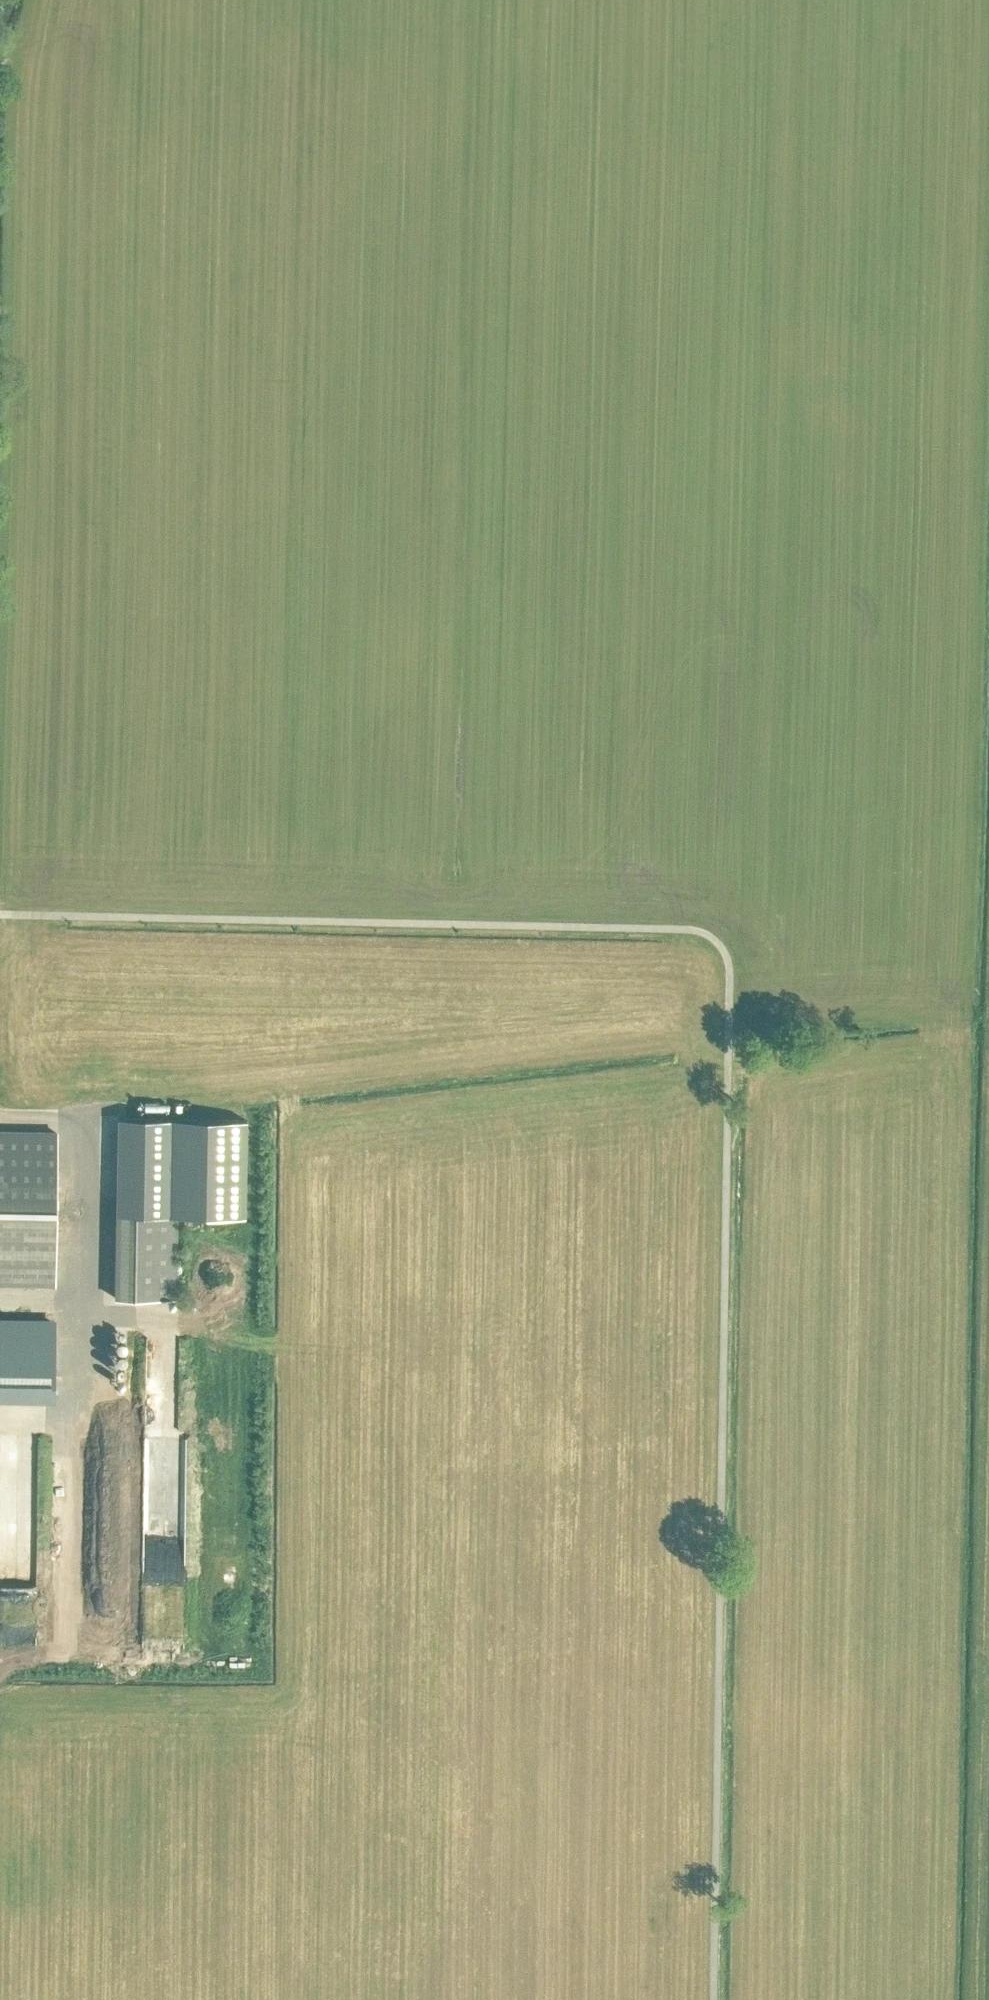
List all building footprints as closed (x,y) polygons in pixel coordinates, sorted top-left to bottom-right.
[(118,1118),(116,1215),(177,1216),(248,1217),(249,1121),(118,1118)] [(54,1281),(57,1132),(0,1131),(0,1281),(54,1281)] [(116,1215),(115,1297),(246,1299),(248,1217),(116,1215)] [(0,1317),(0,1398),(54,1399),(55,1318),(0,1317)]
